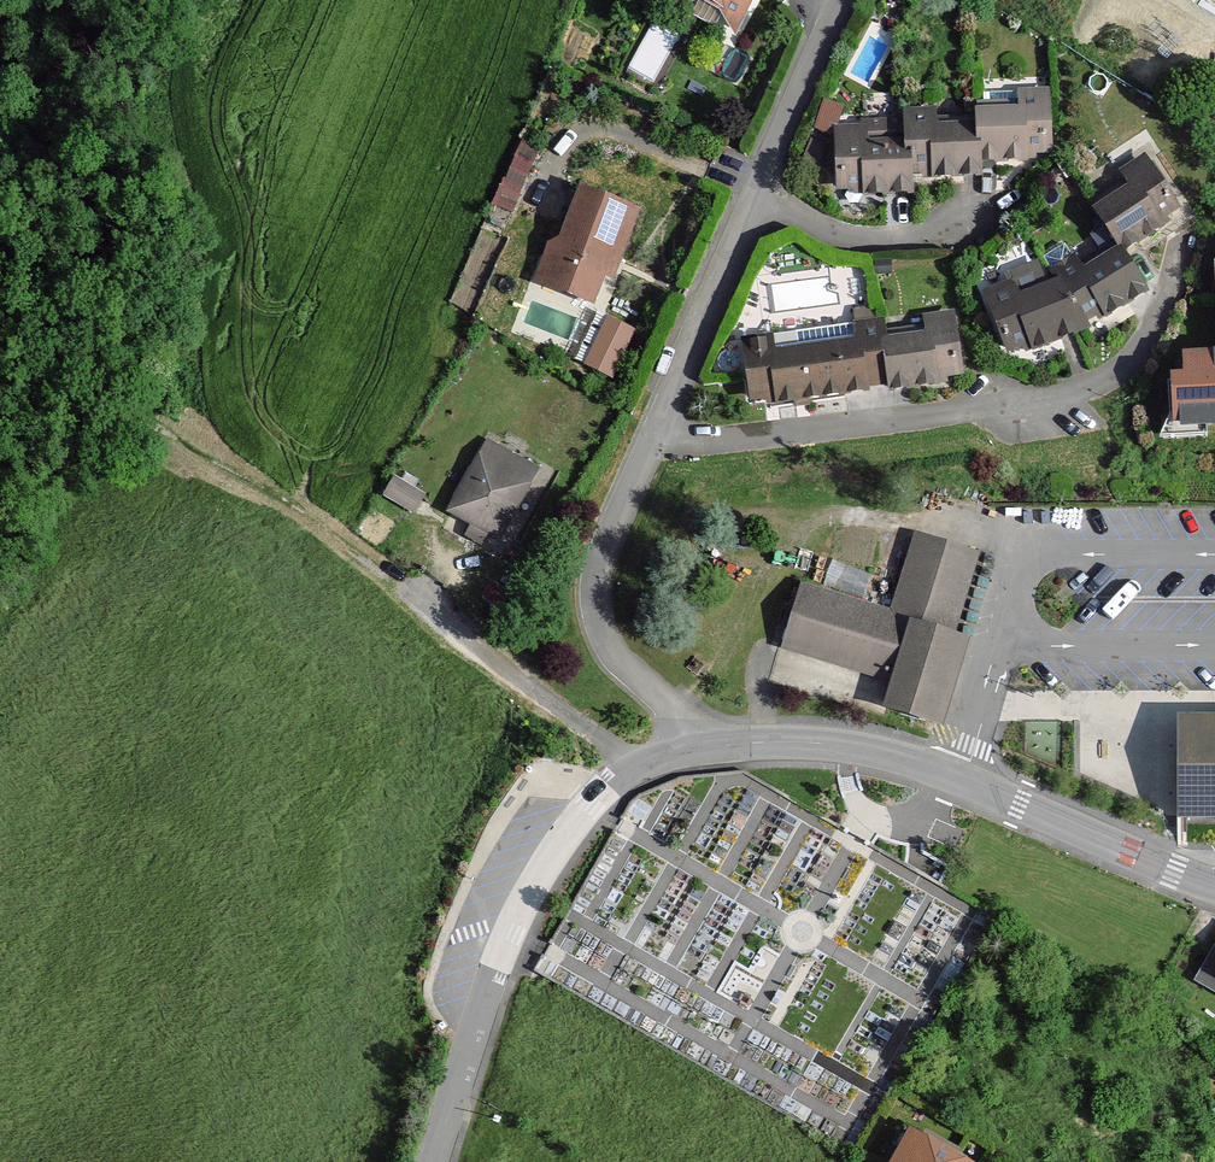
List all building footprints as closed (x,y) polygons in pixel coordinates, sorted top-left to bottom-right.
[(721,9),(735,30),(751,0),(705,0),(721,9)] [(840,184),(864,182),(865,191),(893,189),(911,188),(909,165),(933,164),(934,173),(964,171),(978,170),(979,158),(999,156),(1024,155),(1023,147),(1048,146),(1046,96),(1020,98),(1019,90),(990,92),(986,96),(987,114),(975,114),(976,125),(933,128),(932,115),(907,116),(908,142),(863,145),(863,131),(837,132),(840,184)] [(1099,211),(1121,249),(1153,228),(1160,224),(1157,217),(1177,204),(1150,160),(1126,175),(1135,189),(1099,211)] [(514,161),(496,204),(513,211),(531,168),(514,161)] [(610,253),(619,257),(635,213),(585,193),(566,242),(554,248),(542,281),(593,300),(604,271),(610,253)] [(1074,240),(1053,249),(1062,270),(1067,280),(1083,315),(1104,303),(1108,309),(1126,298),(1145,287),(1121,249),(1088,270),(1074,240)] [(615,266),(619,257),(610,253),(604,271),(612,274),(615,266)] [(1037,264),(1011,273),(1016,286),(1020,298),(1046,288),(1037,264)] [(1083,315),(1067,280),(1046,288),(1020,298),(1016,286),(991,296),(1009,345),(1034,335),(1036,342),(1057,334),(1085,323),(1083,315)] [(756,395),(780,392),(781,398),(869,387),(868,382),(891,379),(892,385),(937,379),(936,372),(959,369),(952,315),(926,320),(928,332),(887,339),(885,326),(860,329),(862,343),(778,355),(776,341),(749,345),(756,395)] [(612,327),(592,371),(614,381),(634,337),(612,327)] [(1189,356),(1190,377),(1177,378),(1179,421),(1214,419),(1214,355),(1189,356)] [(456,508),(478,521),(472,532),(477,535),(484,539),(490,527),(501,533),(528,482),(483,458),(456,508)] [(398,479),(390,494),(414,507),(422,494),(398,479)] [(910,627),(893,681),(885,709),(933,722),(943,691),(958,641),(955,639),(948,637),(950,630),(972,558),(917,541),(900,594),(893,621),(910,627)] [(910,627),(893,621),(867,613),(800,595),(794,616),(790,631),(785,647),(893,681),(910,627)] [(790,631),(794,616),(786,614),(782,629),(790,631)] [(1183,724),(1183,814),(1183,820),(1214,820),(1214,724),(1183,724)] [(1197,985),(1214,995),(1214,952),(1197,985)] [(945,1148),(950,1141),(905,1117),(894,1138),(914,1149),(921,1135),(945,1148)] [(956,1154),(959,1147),(950,1141),(945,1148),(921,1135),(914,1149),(907,1161),(970,1161),(956,1154)]
